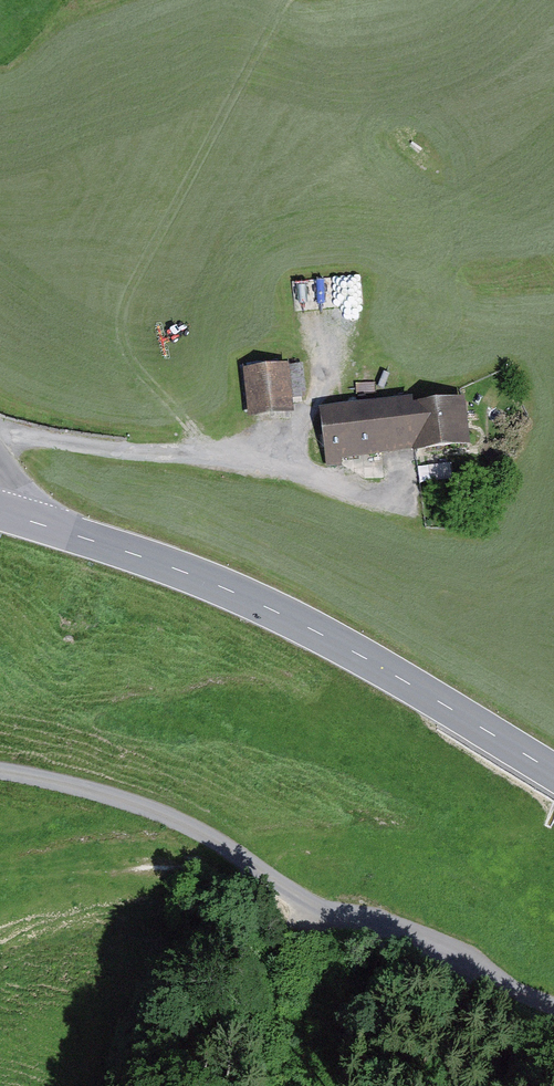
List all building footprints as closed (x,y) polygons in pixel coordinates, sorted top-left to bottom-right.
[(247,414),(292,410),(288,363),(242,368),(247,414)] [(444,398),(317,408),(321,457),(469,445),(465,396),(444,398)]
